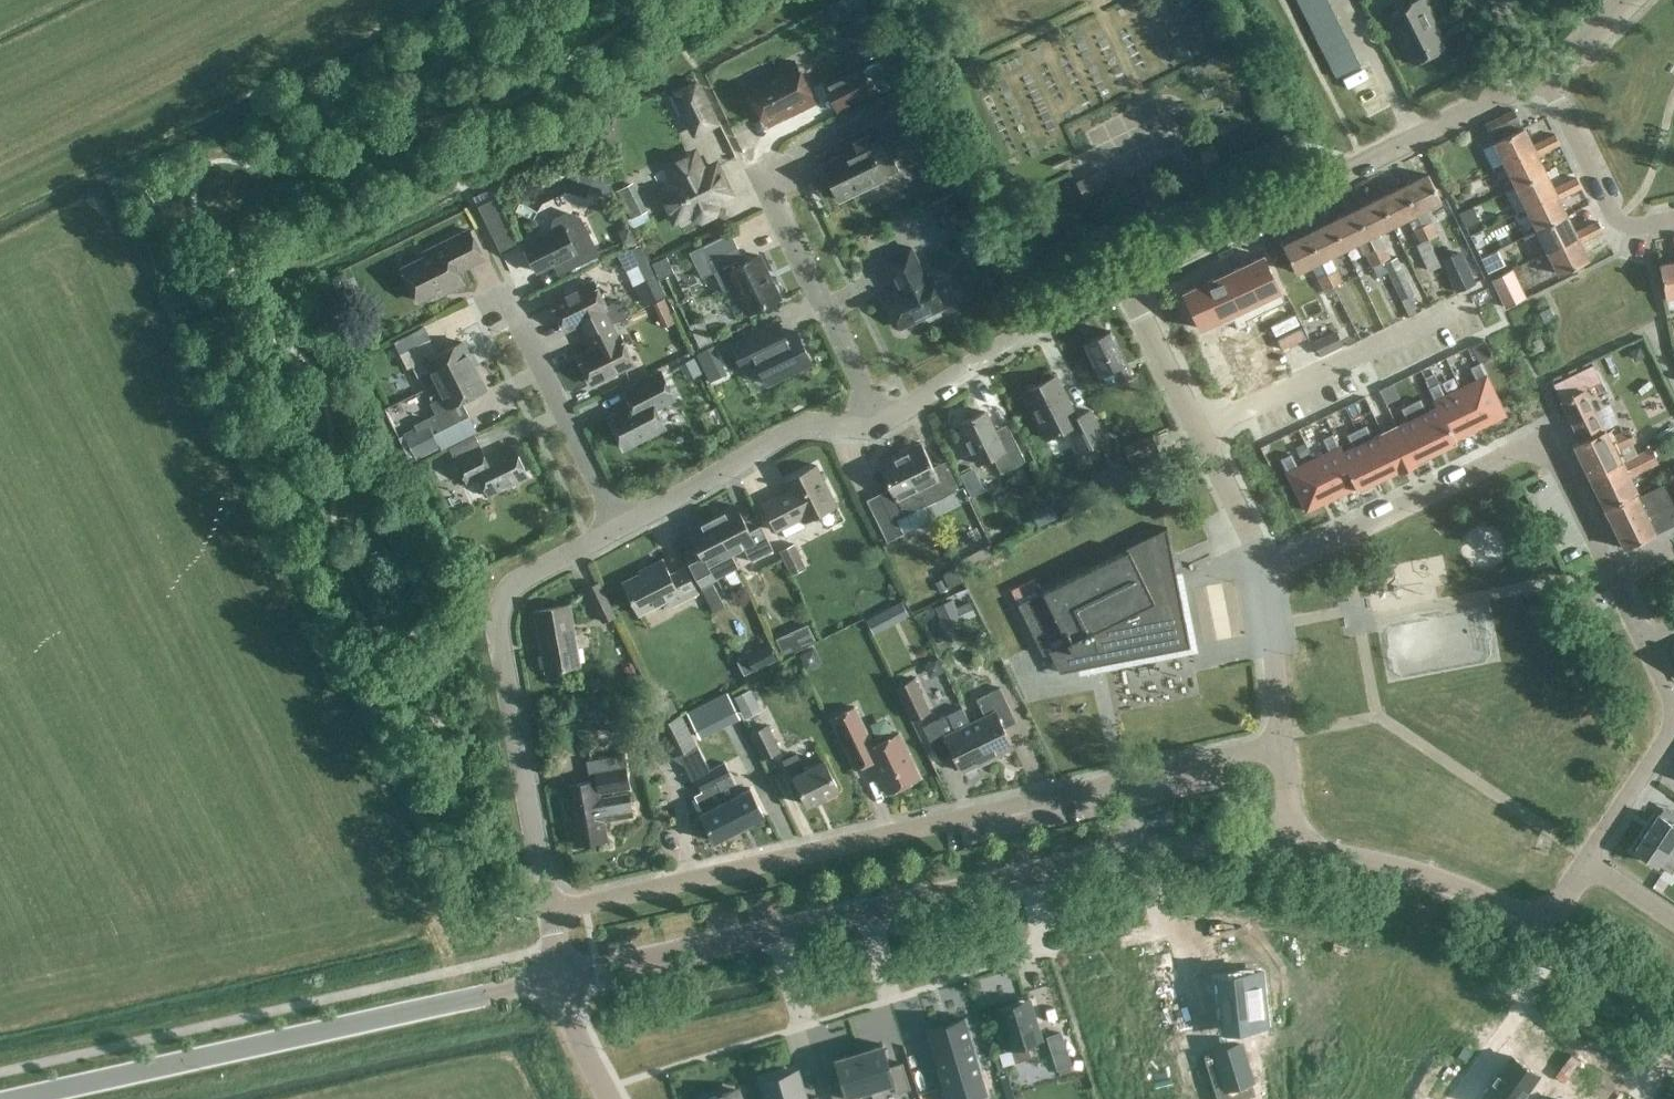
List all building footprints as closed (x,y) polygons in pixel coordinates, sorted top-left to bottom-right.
[(814,10),(819,20),(843,8),(839,0),(835,0),(814,10)] [(1300,3),(1306,15),(1330,3),(1329,0),(1306,0),(1300,3)] [(1386,13),(1405,51),(1407,49),(1414,62),(1444,46),(1438,34),(1440,33),(1424,0),(1412,0),(1386,13)] [(1330,3),(1306,15),(1312,27),(1336,15),(1330,3)] [(1336,15),(1312,27),(1318,39),(1342,27),(1336,15)] [(1342,27),(1318,39),(1320,44),(1319,44),(1323,51),(1348,39),(1342,27)] [(1348,39),(1323,51),(1329,63),(1354,51),(1348,39)] [(1354,51),(1329,63),(1335,75),(1360,62),(1354,51)] [(879,56),(844,74),(824,84),(836,107),(856,97),(889,81),(891,85),(904,79),(891,52),(879,57),(879,56)] [(771,75),(748,86),(764,118),(794,103),(796,107),(814,98),(794,58),(769,71),(771,75)] [(719,124),(697,77),(669,91),(692,137),(719,124)] [(878,98),(887,116),(906,152),(932,139),(913,103),(903,85),(878,98)] [(1488,160),(1492,168),(1505,162),(1506,162),(1535,148),(1533,143),(1524,126),(1524,125),(1522,126),(1513,107),(1485,121),(1486,122),(1495,141),(1482,148),(1488,160)] [(846,150),(823,161),(839,197),(884,176),(872,152),(884,146),(873,123),(840,138),(846,150)] [(1555,132),(1544,138),(1548,147),(1560,142),(1555,132)] [(1506,162),(1516,184),(1545,170),(1537,153),(1548,147),(1544,138),(1533,143),(1535,148),(1506,162)] [(1213,144),(1199,151),(1209,170),(1223,163),(1213,144)] [(680,178),(660,188),(674,216),(692,208),(694,214),(700,215),(711,210),(713,205),(710,199),(728,190),(715,162),(701,168),(692,150),(672,160),(680,178)] [(1100,169),(1077,180),(1085,194),(1107,183),(1100,169)] [(1516,184),(1527,206),(1556,192),(1554,187),(1545,170),(1516,184)] [(1428,172),(1403,185),(1429,237),(1439,232),(1432,218),(1435,217),(1429,205),(1441,199),(1428,172)] [(628,173),(613,179),(625,208),(640,202),(628,173)] [(1577,176),(1565,181),(1570,191),(1581,185),(1577,176)] [(1527,206),(1538,228),(1567,214),(1558,196),(1570,191),(1565,181),(1554,187),(1556,192),(1527,206)] [(1413,228),(1420,241),(1415,243),(1428,269),(1440,264),(1427,237),(1429,237),(1403,185),(1378,197),(1391,224),(1407,216),(1413,228)] [(954,190),(930,202),(951,248),(976,236),(954,190)] [(895,207),(903,228),(920,221),(929,245),(941,240),(924,196),(895,207)] [(493,197),(476,205),(491,235),(508,226),(493,197)] [(1401,297),(1411,293),(1415,291),(1397,254),(1396,255),(1389,241),(1385,243),(1378,230),(1391,224),(1378,197),(1355,208),(1369,235),(1374,247),(1381,260),(1389,256),(1390,258),(1383,261),(1401,297)] [(560,254),(566,265),(595,251),(576,213),(564,208),(550,215),(547,228),(519,241),(533,268),(560,254)] [(1355,208),(1333,219),(1346,246),(1369,235),(1355,208)] [(1538,228),(1548,250),(1578,235),(1575,230),(1567,214),(1538,228)] [(1335,281),(1342,278),(1330,254),(1346,246),(1333,219),(1310,230),(1335,281)] [(1598,219),(1586,225),(1591,235),(1603,229),(1598,219)] [(1586,225),(1575,230),(1578,235),(1548,250),(1559,272),(1589,258),(1580,240),(1591,235),(1586,225)] [(431,288),(433,292),(459,279),(453,267),(479,254),(464,226),(418,250),(420,254),(397,266),(413,298),(431,288)] [(759,252),(744,259),(729,228),(700,242),(701,244),(688,251),(701,276),(713,270),(722,288),(734,282),(748,310),(779,295),(759,252)] [(1323,288),(1335,282),(1335,281),(1310,230),(1283,243),(1296,270),(1311,263),(1323,288)] [(607,280),(618,276),(623,288),(638,282),(639,285),(653,280),(637,238),(620,244),(624,256),(601,265),(607,280)] [(910,244),(884,257),(897,284),(894,291),(886,295),(901,325),(924,314),(929,317),(940,312),(940,306),(944,304),(929,274),(926,276),(910,244)] [(1372,265),(1381,260),(1374,247),(1365,251),(1372,265)] [(1498,249),(1480,258),(1487,272),(1505,262),(1498,249)] [(1441,259),(1456,290),(1475,281),(1460,250),(1441,259)] [(1673,293),(1673,260),(1660,262),(1666,294),(1673,293)] [(1259,265),(1240,273),(1263,317),(1283,309),(1259,265)] [(1490,278),(1504,307),(1526,296),(1512,267),(1490,278)] [(1240,273),(1220,282),(1242,325),(1263,317),(1240,273)] [(577,319),(584,332),(608,320),(602,307),(604,306),(590,278),(548,299),(562,327),(577,319)] [(1220,282),(1200,291),(1221,333),(1242,325),(1220,282)] [(1200,291),(1177,301),(1200,342),(1221,333),(1200,291)] [(651,299),(658,311),(668,305),(662,293),(661,294),(651,299)] [(1411,293),(1401,297),(1408,310),(1418,305),(1411,293)] [(1539,310),(1545,321),(1555,315),(1549,305),(1539,310)] [(689,325),(699,346),(711,340),(701,319),(689,325)] [(755,360),(766,382),(811,360),(796,329),(785,334),(778,319),(730,342),(742,367),(755,360)] [(615,333),(608,320),(584,332),(590,345),(575,353),(589,381),(631,360),(617,332),(615,333)] [(1110,328),(1085,341),(1100,373),(1113,367),(1120,380),(1132,375),(1125,361),(1126,361),(1110,328)] [(1335,330),(1314,340),(1321,353),(1342,343),(1335,330)] [(1545,343),(1539,333),(1530,337),(1535,348),(1545,343)] [(425,335),(394,351),(402,367),(407,365),(413,376),(427,368),(434,381),(470,363),(457,339),(433,351),(425,335)] [(1448,371),(1462,368),(1460,359),(1473,356),(1471,348),(1444,354),(1448,371)] [(1476,379),(1460,387),(1479,427),(1505,414),(1479,361),(1469,366),(1476,379)] [(434,412),(429,414),(435,427),(433,428),(432,429),(431,429),(432,432),(434,430),(465,415),(458,399),(482,387),(470,363),(434,381),(440,394),(441,395),(429,402),(434,412)] [(622,446),(663,425),(653,406),(672,396),(657,368),(621,387),(629,403),(606,414),(622,446)] [(1056,375),(1024,391),(1047,438),(1068,427),(1071,428),(1081,448),(1104,436),(1091,409),(1076,416),(1056,375)] [(1436,379),(1426,384),(1437,406),(1454,441),(1456,440),(1455,438),(1479,427),(1460,387),(1444,395),(1436,379)] [(1562,398),(1582,438),(1573,442),(1590,475),(1620,460),(1615,449),(1636,439),(1629,425),(1608,436),(1604,427),(1601,429),(1582,389),(1562,398)] [(472,412),(488,409),(486,394),(470,396),(472,412)] [(1419,398),(1410,403),(1434,451),(1454,441),(1437,406),(1426,411),(1419,398)] [(1407,420),(1398,424),(1415,460),(1434,451),(1410,403),(1401,407),(1407,420)] [(985,409),(958,422),(978,461),(993,454),(1001,470),(1024,458),(1010,428),(998,434),(985,409)] [(1365,424),(1356,429),(1379,477),(1397,469),(1380,433),(1371,437),(1365,424)] [(415,426),(403,432),(415,458),(439,446),(432,432),(431,429),(419,435),(415,426)] [(1353,446),(1341,452),(1359,488),(1379,477),(1356,429),(1346,433),(1353,446)] [(1137,475),(1165,460),(1151,431),(1123,444),(1137,475)] [(1328,450),(1312,458),(1332,498),(1356,486),(1357,488),(1359,488),(1341,452),(1332,433),(1322,438),(1328,450)] [(921,441),(900,451),(925,503),(959,487),(948,465),(936,471),(921,441)] [(510,444),(482,458),(476,446),(451,458),(463,481),(475,475),(485,494),(525,474),(510,444)] [(1605,506),(1636,491),(1638,490),(1631,476),(1659,462),(1651,445),(1620,460),(1590,475),(1605,506)] [(903,532),(896,517),(925,503),(900,451),(878,462),(893,492),(869,504),(887,540),(903,532)] [(1290,453),(1280,458),(1306,510),(1332,498),(1312,458),(1296,466),(1290,453)] [(787,489),(762,501),(777,529),(801,516),(803,520),(836,503),(816,463),(782,480),(787,489)] [(1636,491),(1605,506),(1625,546),(1673,522),(1673,478),(1638,496),(1636,491)] [(736,504),(712,516),(730,552),(743,545),(745,550),(756,544),(761,554),(773,548),(761,524),(749,530),(736,504)] [(689,562),(701,585),(738,566),(730,552),(712,516),(687,528),(701,556),(689,562)] [(1125,551),(1020,604),(1038,642),(1043,639),(1059,672),(1189,646),(1166,526),(1124,547),(1125,551)] [(805,566),(794,543),(780,550),(792,573),(805,566)] [(650,566),(622,580),(639,613),(666,599),(669,605),(698,591),(685,566),(670,573),(662,557),(648,564),(650,566)] [(954,562),(940,564),(942,580),(955,579),(954,562)] [(616,613),(599,579),(585,586),(602,620),(616,613)] [(712,582),(701,588),(713,611),(724,605),(712,582)] [(960,618),(951,598),(934,606),(943,626),(960,618)] [(899,600),(865,619),(873,632),(907,614),(899,600)] [(569,603),(534,609),(545,669),(580,663),(569,603)] [(806,621),(774,637),(782,654),(814,638),(806,621)] [(736,659),(743,674),(776,659),(768,643),(745,654),(745,655),(736,659)] [(1132,694),(1151,686),(1143,667),(1124,675),(1132,694)] [(913,676),(897,684),(893,686),(911,720),(931,710),(913,676)] [(984,714),(970,721),(987,757),(1013,744),(1004,726),(1016,720),(1002,691),(999,686),(976,697),(984,714)] [(749,688),(733,695),(744,717),(760,710),(749,688)] [(854,706),(830,718),(839,735),(856,770),(869,763),(878,780),(880,779),(886,792),(920,775),(898,731),(873,744),(863,723),(854,706)] [(938,753),(950,747),(961,769),(987,757),(970,721),(962,706),(947,712),(924,724),(938,753)] [(693,736),(685,721),(681,713),(657,725),(648,738),(660,762),(672,756),(680,763),(683,762),(692,778),(695,776),(702,789),(694,793),(703,810),(700,812),(715,839),(739,827),(709,768),(695,741),(693,736)] [(767,722),(748,732),(762,758),(781,749),(767,722)] [(610,749),(586,751),(587,766),(611,764),(610,749)] [(796,753),(784,759),(792,775),(794,774),(808,803),(838,788),(824,759),(804,769),(796,753)] [(723,761),(709,768),(739,827),(764,814),(750,786),(737,793),(729,777),(731,776),(723,761)] [(632,813),(628,791),(623,764),(594,769),(595,778),(565,783),(575,842),(606,837),(603,818),(632,813)] [(648,798),(652,797),(658,796),(655,780),(645,782),(648,798)] [(1635,848),(1657,862),(1673,838),(1673,823),(1659,813),(1635,848)] [(1266,965),(1227,969),(1234,1032),(1273,1027),(1266,965)] [(1005,1028),(999,1030),(1005,1049),(1011,1047),(1015,1060),(1029,1056),(1025,1043),(1038,1039),(1027,1003),(1025,999),(1024,999),(1000,1006),(999,1007),(1000,1011),(1005,1028)] [(927,1028),(948,1098),(968,1098),(986,1094),(963,1018),(927,1028)] [(1059,1032),(1047,1036),(1052,1054),(1065,1049),(1059,1032)] [(1217,1098),(1237,1098),(1255,1093),(1239,1042),(1203,1053),(1217,1098)] [(882,1043),(858,1050),(870,1089),(892,1082),(896,1092),(909,1088),(901,1061),(889,1065),(882,1043)] [(828,1084),(833,1098),(848,1098),(847,1096),(870,1089),(858,1050),(834,1057),(841,1080),(828,1084)] [(1468,1098),(1514,1098),(1528,1080),(1498,1058),(1468,1098)] [(761,1080),(767,1098),(817,1098),(816,1095),(811,1097),(804,1098),(797,1076),(795,1070),(761,1080)] [(701,1098),(740,1098),(736,1088),(701,1098)]
